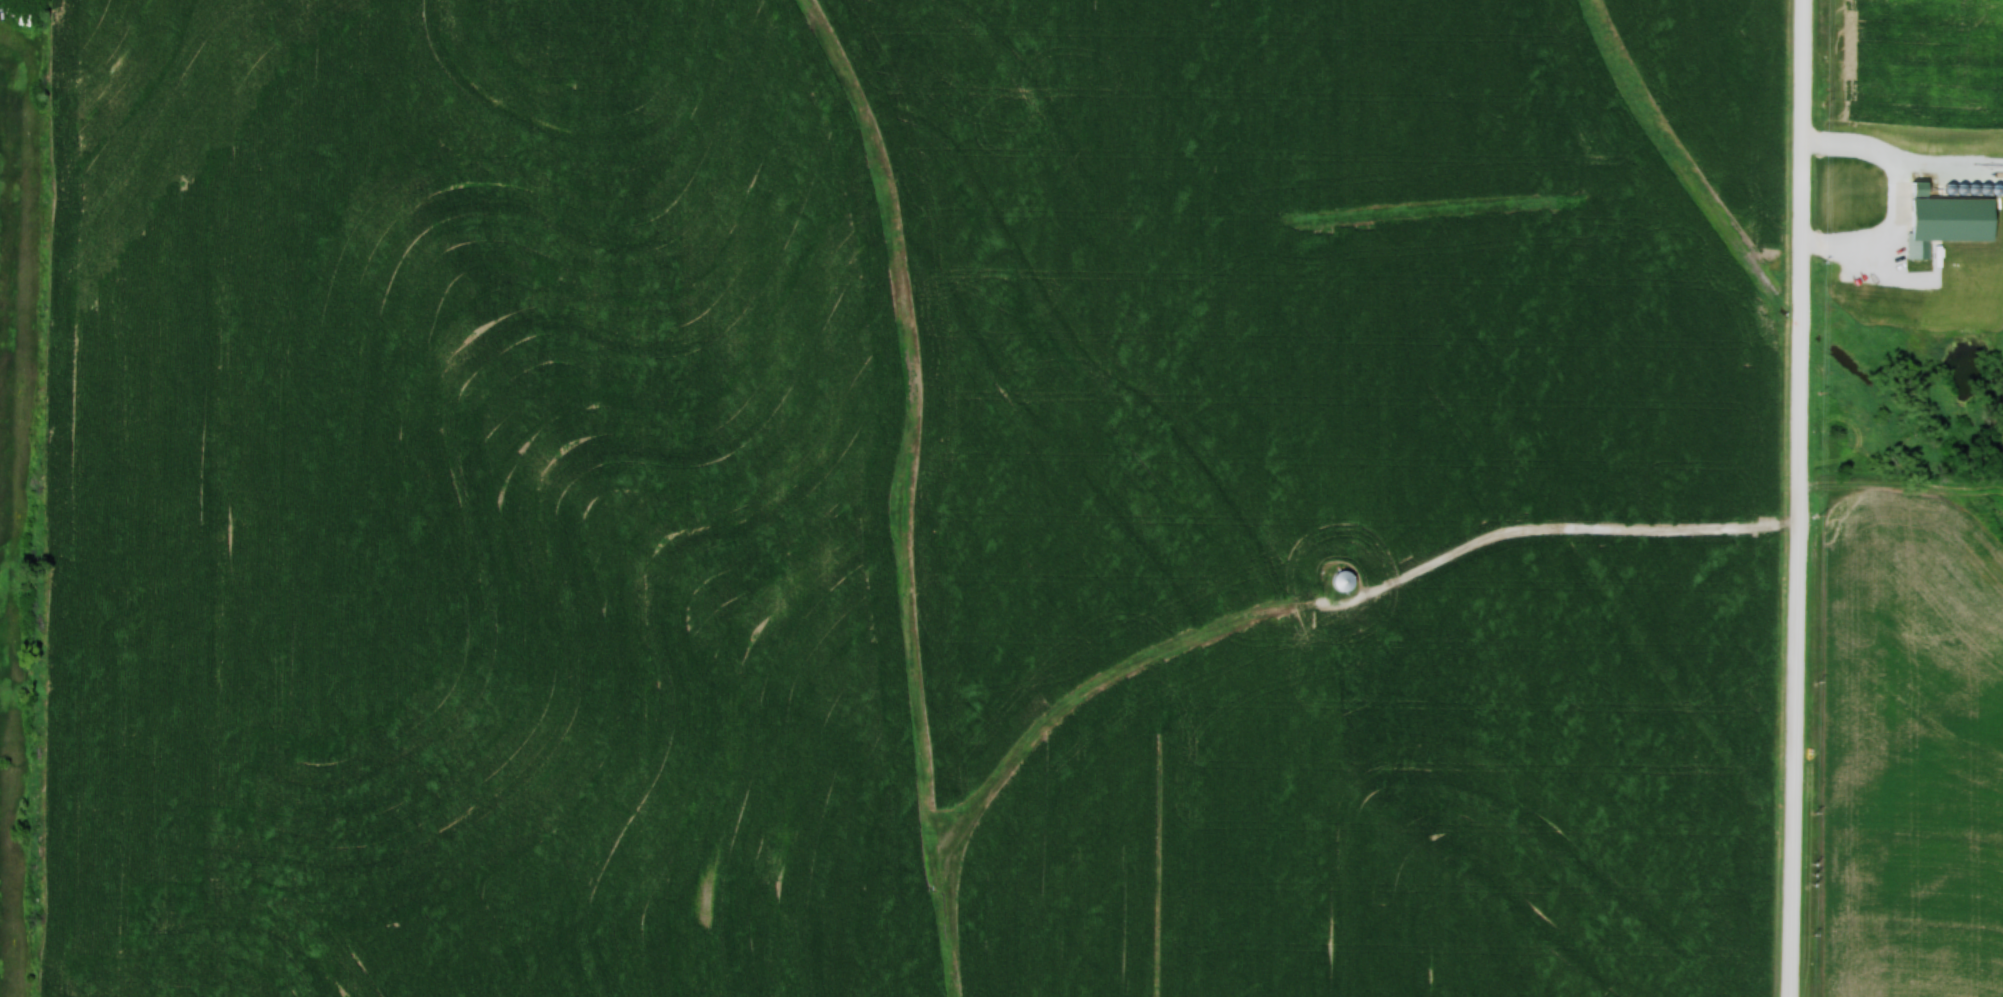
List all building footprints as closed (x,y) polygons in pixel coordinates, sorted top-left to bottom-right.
[(1338,577),(1346,589),(1361,580),(1352,568),(1338,577)]
